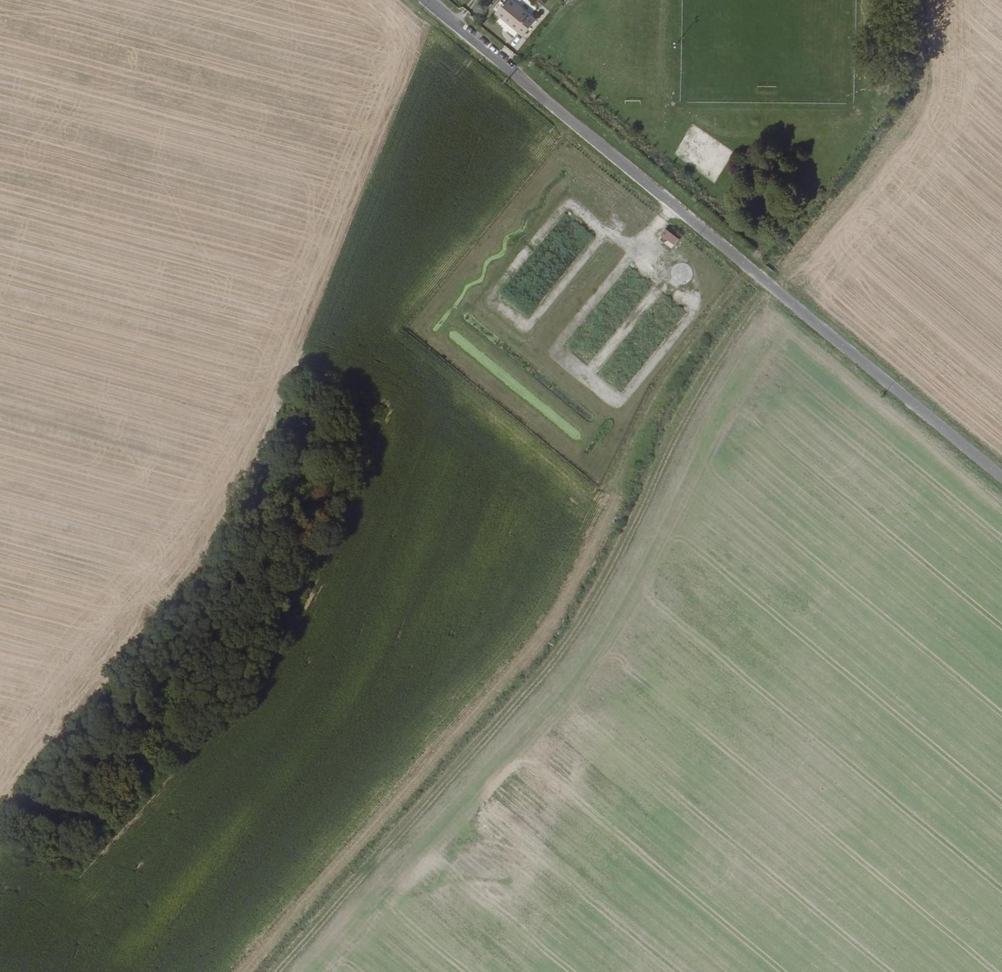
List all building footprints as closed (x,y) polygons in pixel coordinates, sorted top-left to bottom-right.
[(494,6),(521,29),(534,14),(518,0),(499,0),(494,6)] [(665,228),(659,236),(672,247),(679,239),(665,228)]
